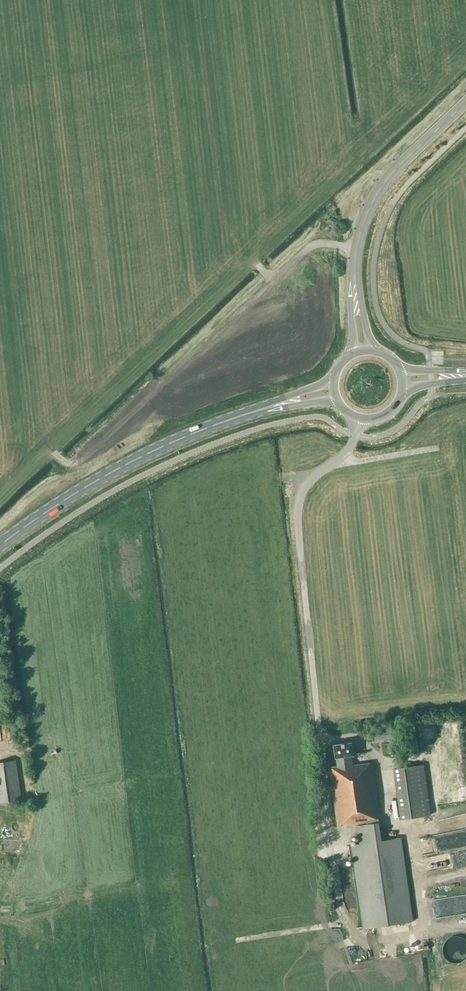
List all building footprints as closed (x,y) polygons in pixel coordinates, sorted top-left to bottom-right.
[(370,730),(370,739),(385,739),(385,729),(370,730)] [(351,845),(363,928),(413,921),(401,838),(381,841),(378,819),(380,819),(372,763),(353,765),(352,756),(354,755),(352,743),(334,745),(336,758),(338,766),(329,767),(338,827),(357,824),(360,844),(351,845)] [(21,800),(16,760),(0,762),(0,803),(21,800)] [(394,769),(401,820),(431,816),(423,765),(394,769)] [(303,947),(292,950),(293,955),(305,952),(303,947)]
